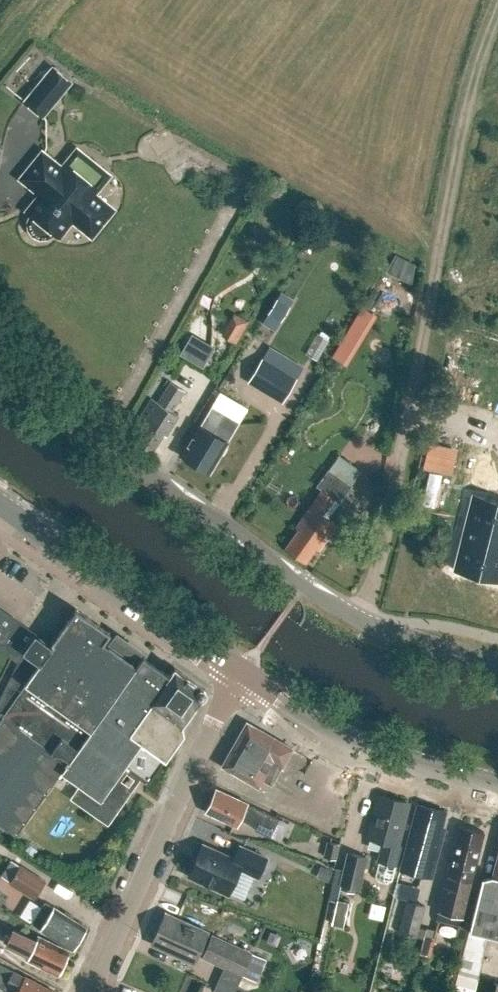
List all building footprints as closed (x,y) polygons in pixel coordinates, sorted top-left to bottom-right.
[(52,64),(23,100),(43,117),(72,81),(52,64)] [(42,193),(27,211),(32,215),(29,222),(29,226),(30,229),(32,232),(34,234),(37,236),(40,237),(44,237),(47,237),(53,232),(58,237),(72,220),(92,236),(113,210),(93,194),(98,188),(66,163),(62,169),(42,153),(21,178),(34,189),(35,188),(42,193)] [(412,281),(415,264),(396,256),(387,270),(412,281)] [(360,302),(336,357),(352,364),(376,310),(360,302)] [(234,312),(226,335),(240,339),(248,317),(234,312)] [(282,402),(295,379),(263,360),(250,383),(282,402)] [(152,400),(136,424),(144,429),(135,443),(152,452),(162,435),(165,437),(178,416),(172,412),(185,391),(171,383),(157,403),(152,400)] [(213,434),(227,410),(222,406),(220,410),(212,405),(183,456),(210,472),(228,442),(213,434)] [(457,448),(429,442),(423,469),(451,475),(457,448)] [(323,489),(310,507),(295,528),(298,530),(285,548),(304,561),(314,548),(318,550),(336,525),(322,515),(335,498),(340,501),(352,485),(329,468),(316,485),(323,489)] [(452,569),(489,579),(496,550),(497,551),(497,499),(485,496),(473,544),(459,541),(452,569)] [(197,700),(205,690),(176,669),(171,676),(145,657),(138,666),(105,643),(111,634),(77,610),(53,644),(55,645),(54,647),(38,636),(38,635),(0,608),(0,653),(16,664),(0,697),(0,715),(2,717),(0,719),(0,822),(16,834),(61,772),(69,760),(84,771),(94,756),(118,774),(123,765),(148,782),(167,755),(170,755),(175,749),(174,744),(184,732),(182,721),(197,700)] [(271,784),(292,748),(246,722),(221,765),(263,789),(267,782),(271,784)] [(114,780),(118,774),(94,756),(84,771),(69,760),(61,772),(79,784),(70,798),(107,825),(130,792),(114,780)] [(278,817),(216,788),(205,811),(236,826),(239,818),(255,825),(254,829),(269,836),(278,817)] [(401,822),(407,801),(381,795),(377,811),(374,811),(367,838),(382,841),(377,860),(379,861),(375,875),(378,880),(387,882),(392,879),(395,865),(397,865),(402,845),(398,844),(404,822),(401,822)] [(443,831),(441,827),(445,811),(417,804),(401,868),(432,876),(443,831)] [(463,917),(468,894),(484,831),(459,825),(438,911),(463,917)] [(335,859),(339,844),(327,841),(323,856),(335,859)] [(190,862),(188,868),(190,873),(189,875),(229,894),(243,863),(261,871),(267,858),(240,846),(234,859),(203,844),(196,860),(190,862)] [(368,856),(347,851),(339,885),(359,889),(368,856)] [(472,919),(469,930),(458,973),(478,978),(488,934),(497,937),(497,852),(492,875),(483,877),(482,877),(477,897),(472,919)] [(10,860),(1,875),(35,896),(44,881),(10,860)] [(329,881),(333,869),(321,865),(319,872),(322,879),(329,881)] [(343,926),(348,902),(337,899),(332,923),(343,926)] [(426,929),(419,927),(425,905),(406,900),(398,931),(423,938),(426,929)] [(72,948),(85,927),(72,919),(74,916),(65,911),(64,914),(45,901),(32,923),(72,948)] [(249,978),(258,956),(213,936),(212,938),(207,936),(209,933),(166,914),(152,943),(195,962),(199,955),(249,978)] [(68,952),(37,937),(35,940),(12,929),(5,944),(29,955),(26,960),(40,968),(42,966),(58,974),(59,972),(61,973),(66,963),(64,962),(68,952)] [(312,970),(314,954),(297,951),(295,959),(298,960),(296,967),(312,970)] [(54,991),(24,976),(24,977),(0,964),(0,983),(1,981),(17,990),(15,991),(54,991)]
